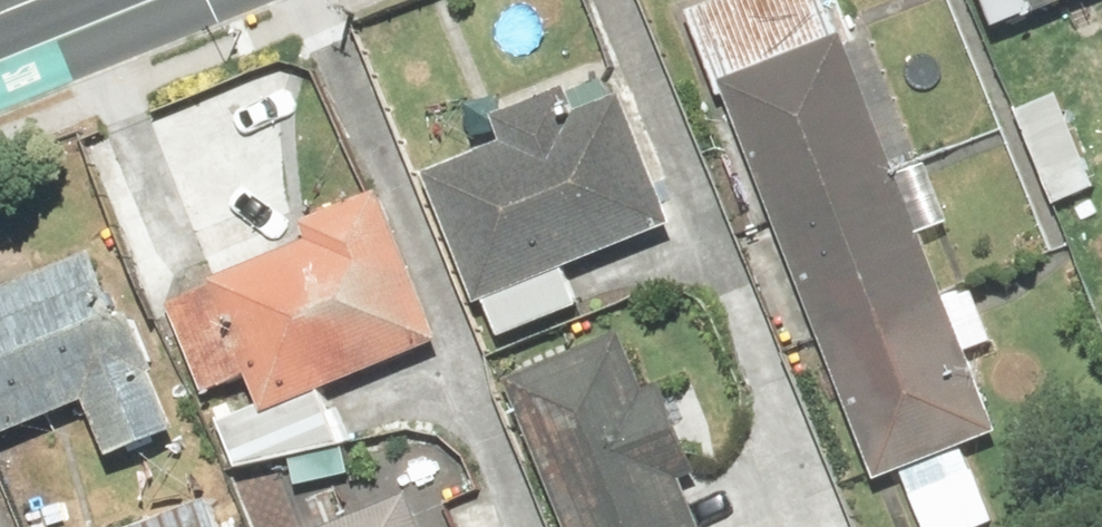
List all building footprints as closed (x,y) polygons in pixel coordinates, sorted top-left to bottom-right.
[(964,300),(907,161),(933,150),(885,31),(859,41),(842,0),(712,0),(695,7),(730,93),(739,89),(894,471),(1013,423),(983,348),(1009,338),(990,290),(964,300)] [(982,37),(1072,0),(967,0),(982,37)] [(514,108),(525,133),(438,171),(508,332),(589,297),(575,266),(691,215),(634,85),(594,103),(583,78),(514,108)] [(1050,98),(1006,119),(1048,208),(1092,187),(1050,98)] [(173,297),(245,464),(361,439),(337,383),(454,332),(389,181),(313,214),(321,233),(173,297)] [(6,430),(32,495),(79,477),(53,411),(101,392),(124,449),(194,421),(170,361),(179,357),(131,238),(0,291),(0,432),(6,430)] [(515,380),(579,526),(722,526),(697,470),(718,461),(681,377),(661,386),(635,327),(515,380)] [(336,526),(438,526),(425,493),(336,526)] [(219,499),(144,526),(229,526),(219,499)]
